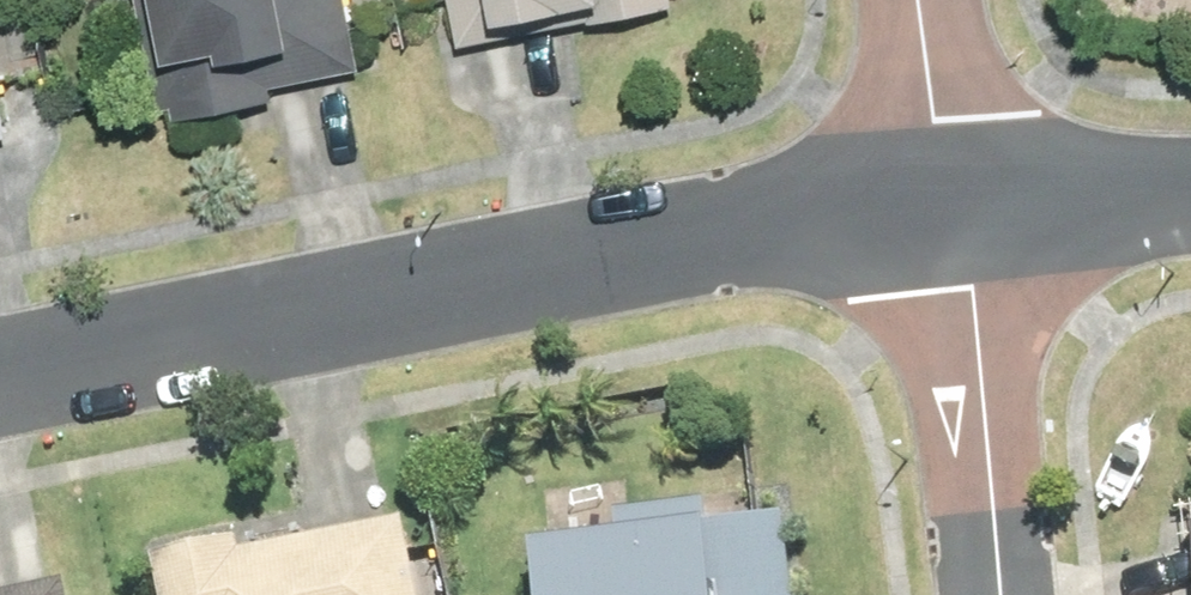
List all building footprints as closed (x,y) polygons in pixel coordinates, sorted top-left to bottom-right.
[(157,111),(170,108),(172,120),(272,99),(270,88),(358,70),(344,0),(135,0),(157,111)] [(458,46),(588,20),(589,24),(672,8),(671,0),(449,0),(458,46)] [(783,510),(709,518),(707,498),(613,509),(615,528),(529,538),(535,594),(793,594),(783,510)] [(149,554),(158,594),(417,594),(401,515),(236,549),(234,536),(149,554)] [(62,579),(0,591),(0,594),(65,594),(62,579)]
